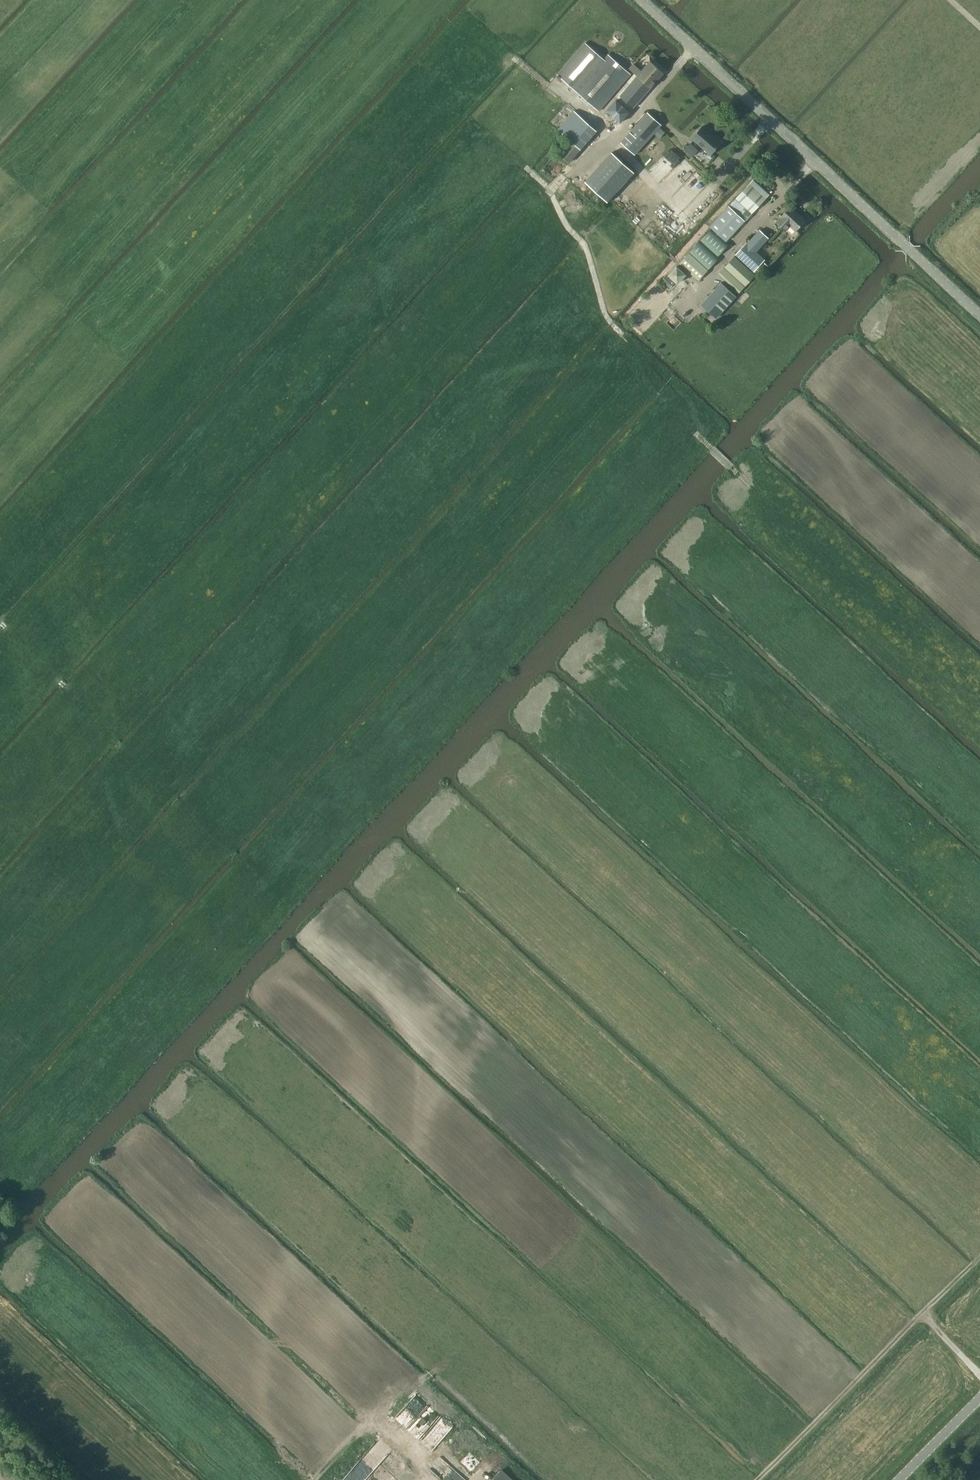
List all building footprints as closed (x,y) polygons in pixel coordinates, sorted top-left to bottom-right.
[(558,74),(577,90),(599,110),(632,73),(609,54),(605,59),(586,42),(558,74)] [(634,106),(664,73),(650,61),(642,71),(634,64),(631,68),(637,73),(635,75),(637,76),(621,95),(634,106)] [(607,110),(620,122),(630,111),(617,99),(607,110)] [(582,149),(598,130),(575,110),(559,129),(582,149)] [(659,127),(661,125),(647,112),(621,142),(635,155),(654,133),(659,127)] [(703,126),(692,138),(711,154),(721,142),(703,126)] [(659,127),(654,133),(659,138),(665,132),(659,127)] [(696,153),(699,145),(689,142),(686,150),(696,153)] [(608,201),(635,171),(612,151),(586,181),(594,189),(608,201)] [(736,198),(752,213),(766,198),(756,188),(758,186),(752,180),(736,198)] [(710,226),(726,241),(745,221),(729,206),(710,226)] [(791,226),(796,231),(806,221),(792,207),(782,217),(777,222),(786,231),(791,226)] [(711,228),(700,240),(718,256),(729,244),(711,228)] [(748,243),(737,255),(754,271),(765,259),(757,251),(769,238),(760,230),(748,243)] [(689,252),(709,269),(719,258),(700,240),(689,252)] [(708,270),(689,252),(680,262),(699,280),(708,270)] [(740,293),(755,276),(735,257),(719,274),(740,293)] [(764,262),(757,269),(761,273),(768,266),(764,262)] [(677,266),(669,275),(678,283),(686,274),(677,266)] [(665,275),(661,279),(670,288),(674,283),(665,275)] [(717,318),(737,296),(721,282),(701,304),(717,318)] [(491,1479),(510,1479),(500,1470),(491,1479)]
